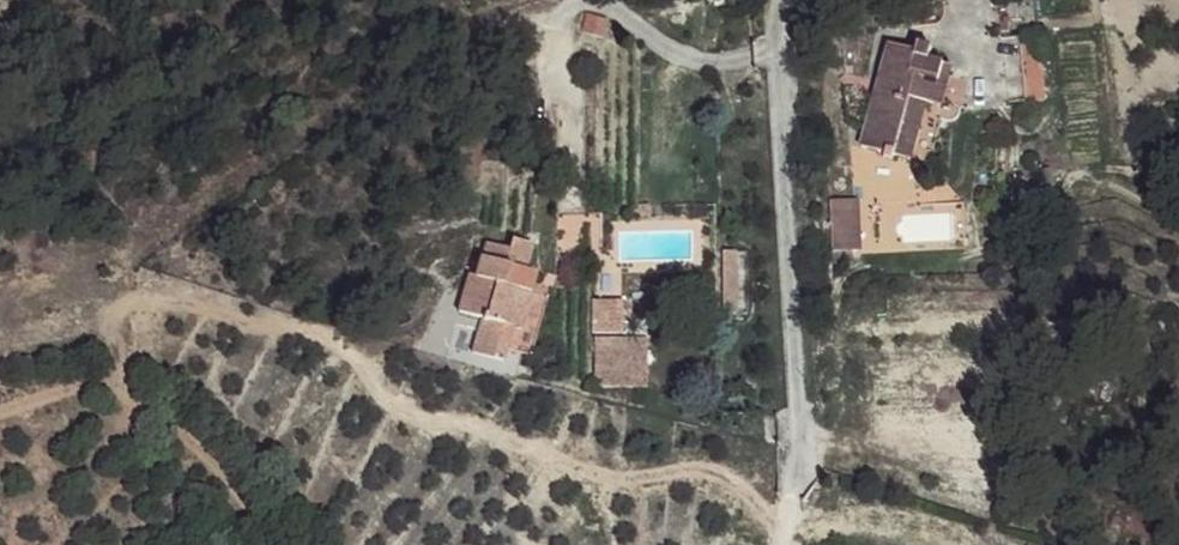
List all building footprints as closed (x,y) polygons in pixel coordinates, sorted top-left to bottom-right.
[(602,14),(584,12),(579,33),(600,34),(602,14)] [(909,56),(885,47),(858,144),(907,159),(927,105),(936,110),(949,66),(927,59),(929,49),(913,45),(909,56)] [(828,249),(861,247),(858,196),(825,198),(828,249)] [(532,245),(513,239),(510,247),(487,242),(480,274),(471,273),(461,306),(498,316),(509,265),(528,268),(532,245)] [(718,298),(736,300),(741,254),(723,252),(718,298)] [(528,268),(509,265),(498,316),(489,357),(506,361),(521,290),(532,292),(537,271),(528,268)] [(624,341),(573,339),(572,386),(623,386),(624,341)]
